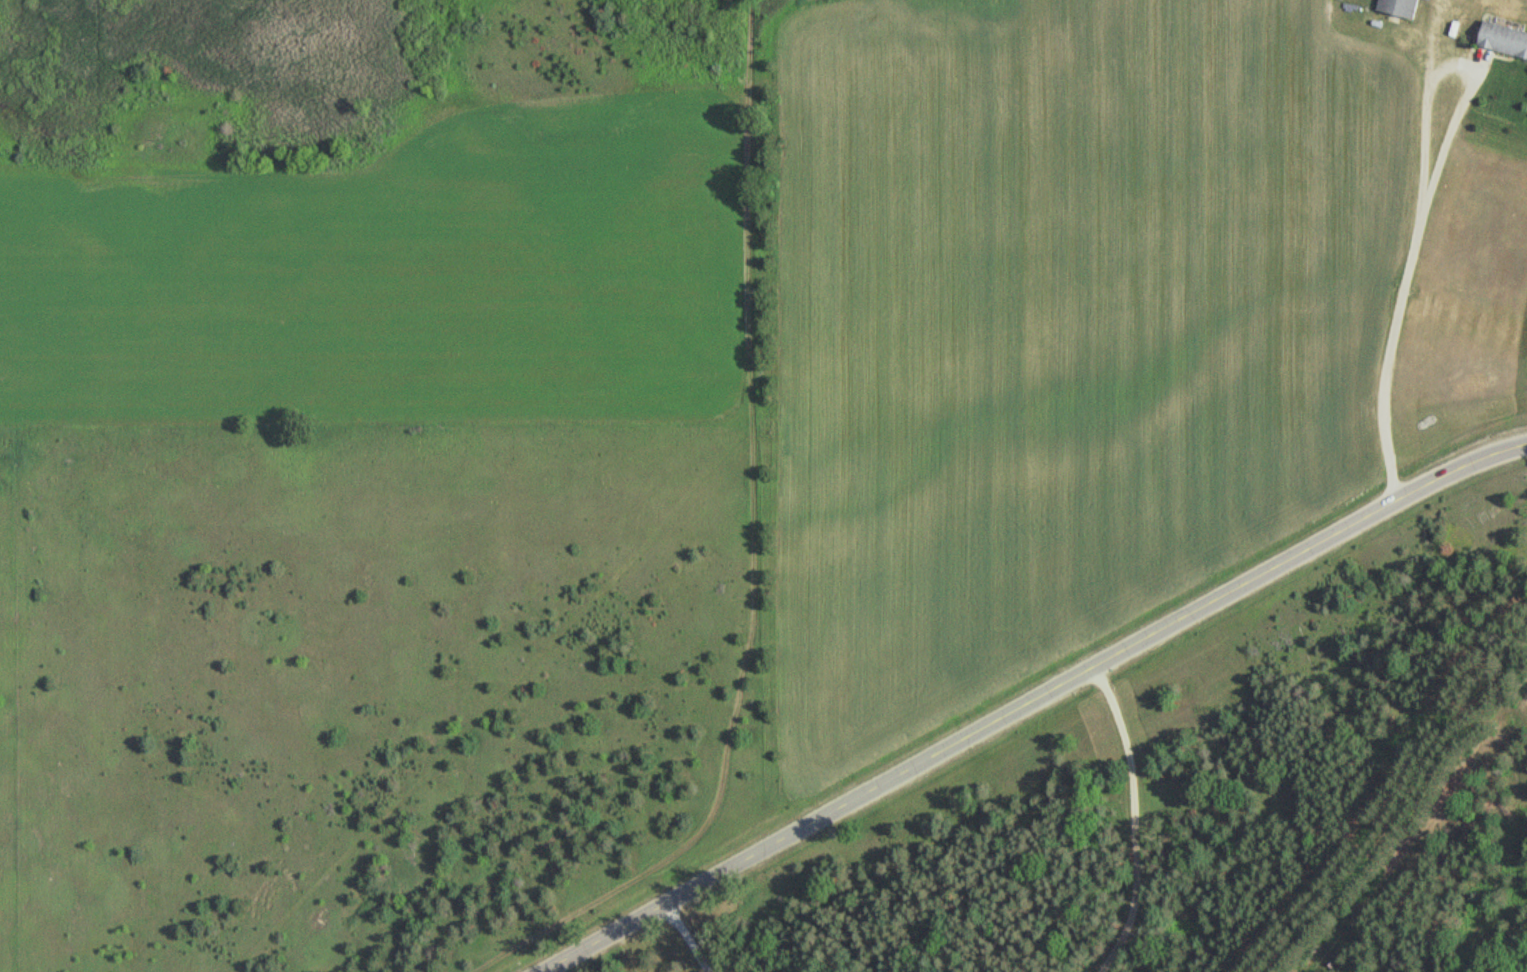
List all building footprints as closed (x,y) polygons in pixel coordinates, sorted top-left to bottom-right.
[(1416,18),(1421,0),(1381,0),(1378,9),(1416,18)] [(1487,19),(1481,46),(1526,56),(1526,29),(1487,19)]
